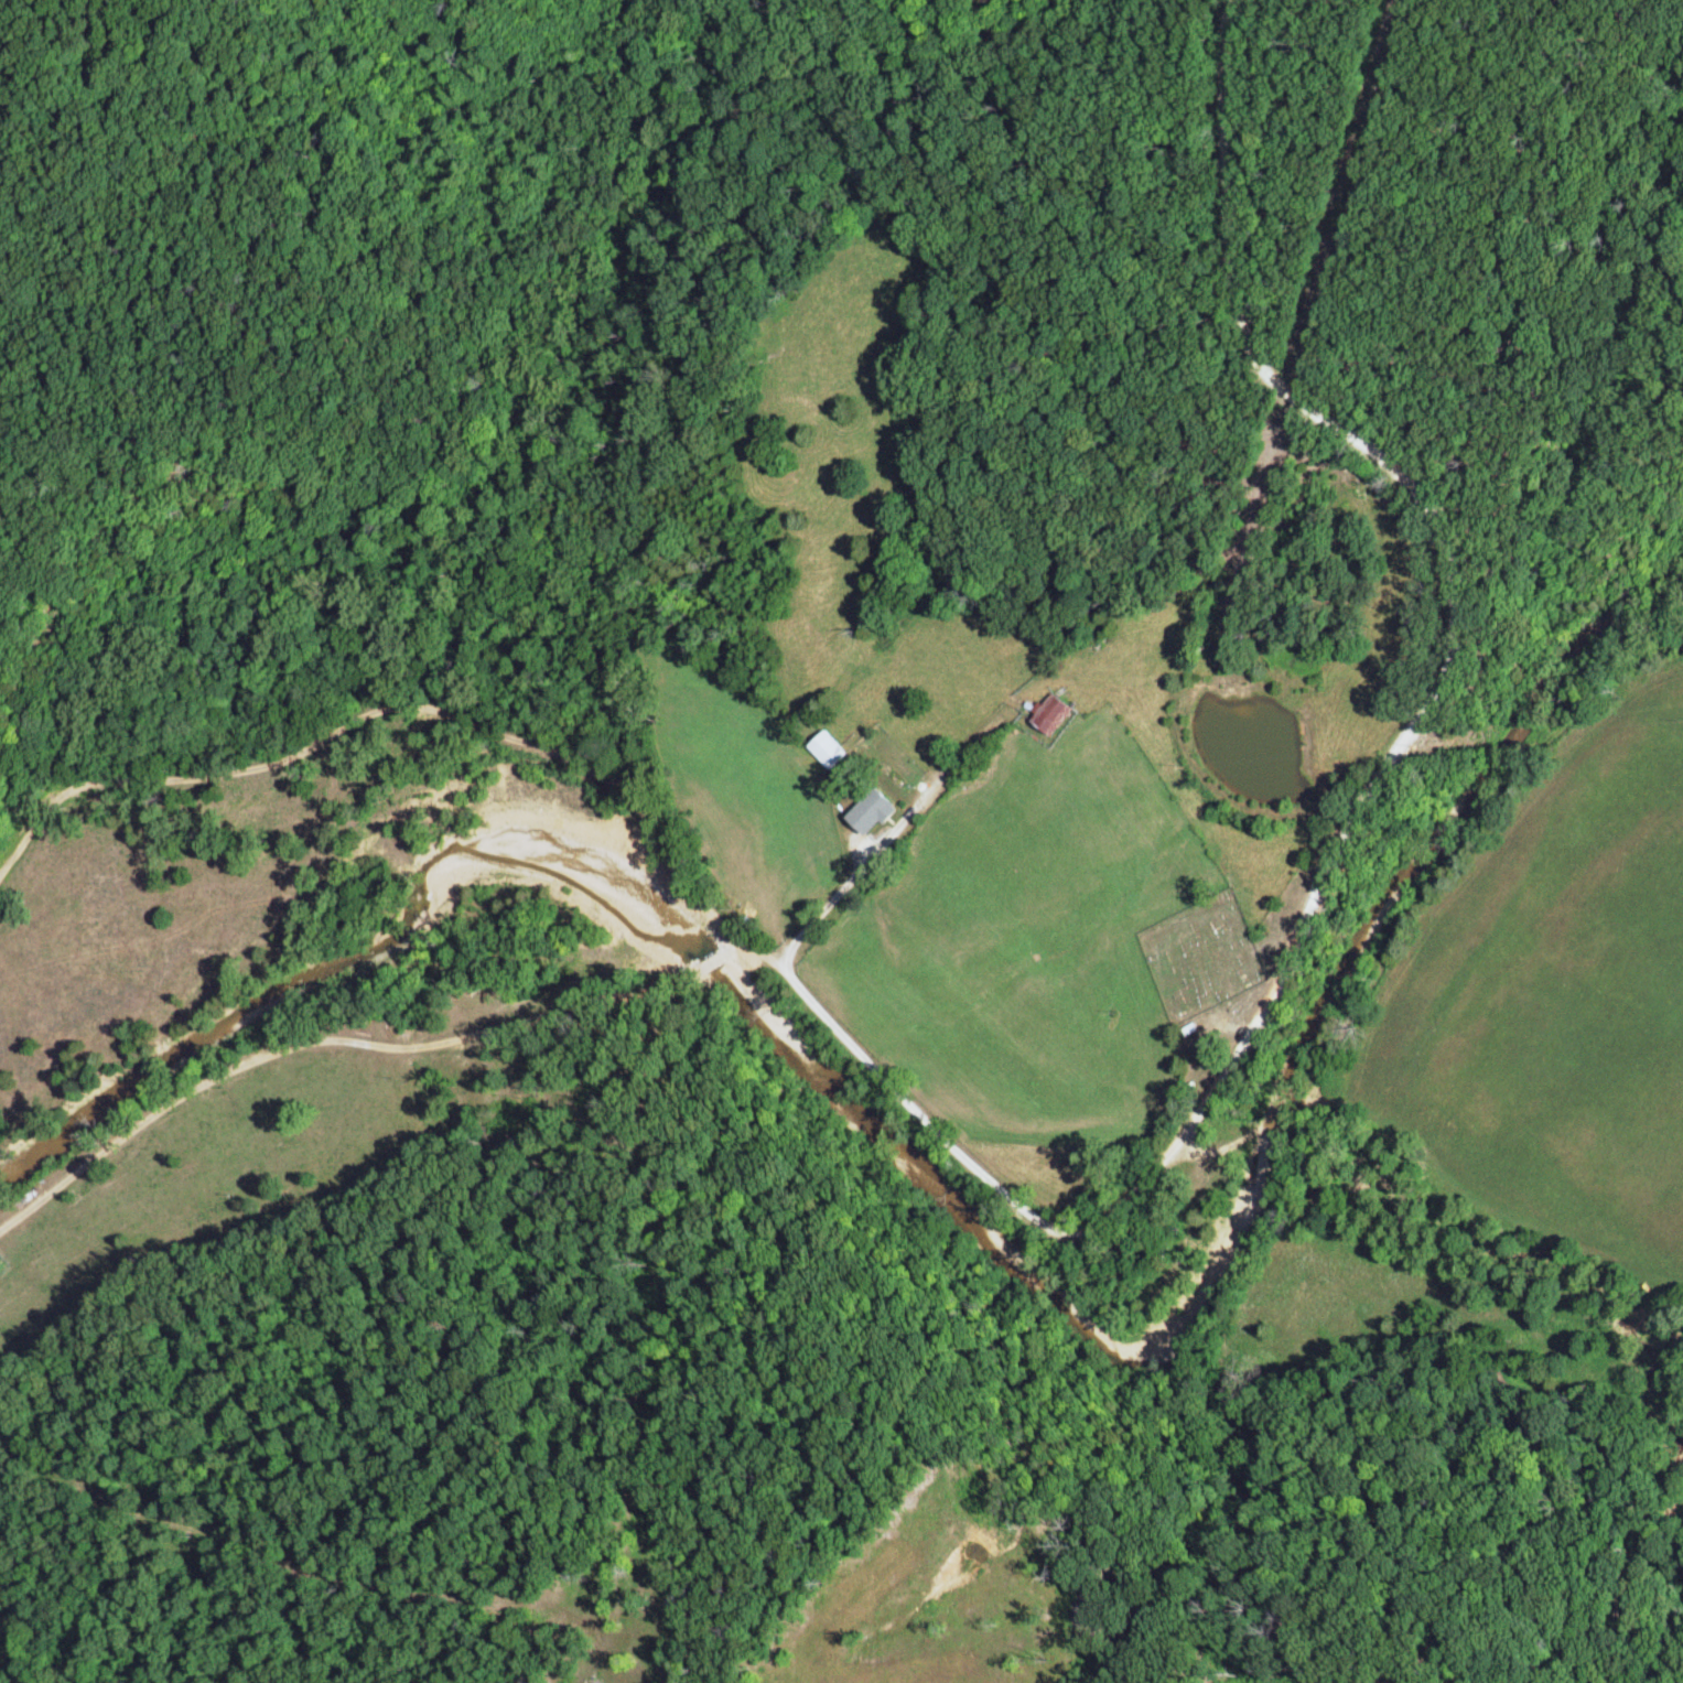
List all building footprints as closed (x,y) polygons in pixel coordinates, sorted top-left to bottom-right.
[(846,816),(866,836),(897,805),(876,785),(846,816)]
